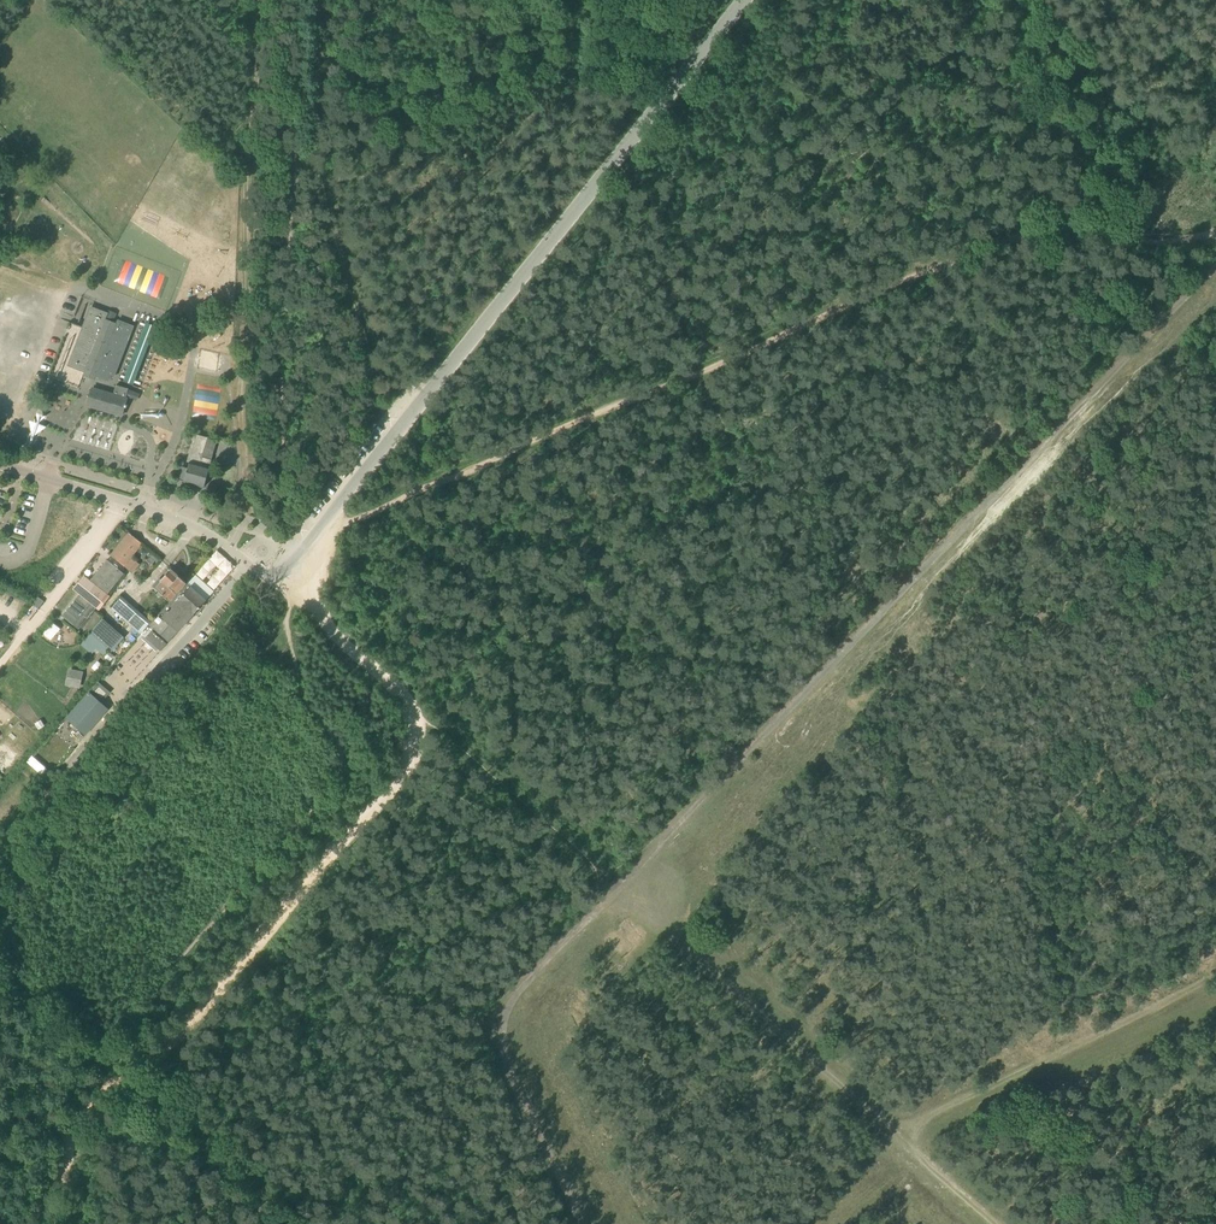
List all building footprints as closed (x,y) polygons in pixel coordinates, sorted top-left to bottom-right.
[(114,377),(133,327),(118,321),(117,324),(114,323),(117,313),(109,310),(108,313),(109,313),(106,320),(104,319),(106,313),(91,307),(69,365),(107,380),(114,377)] [(138,319),(118,378),(135,384),(155,325),(138,319)] [(127,399),(126,398),(129,389),(116,385),(113,395),(92,388),(87,405),(122,415),(125,407),(127,407),(128,405),(126,404),(127,399)] [(197,388),(195,412),(219,414),(220,399),(221,390),(197,388)] [(130,389),(128,396),(136,399),(139,392),(130,389)] [(208,437),(197,434),(188,468),(180,466),(176,479),(204,487),(210,467),(212,459),(202,457),(208,437)] [(141,545),(142,543),(129,533),(111,555),(132,572),(140,564),(131,557),(136,551),(141,545)] [(148,551),(141,545),(136,551),(144,557),(148,551)] [(214,589),(235,565),(217,549),(196,573),(214,589)] [(78,629),(124,573),(107,559),(90,580),(84,575),(73,589),(79,594),(62,615),(78,629)] [(187,583),(171,569),(161,580),(161,583),(156,588),(170,601),(187,583)] [(162,650),(206,600),(191,586),(163,617),(159,613),(149,624),(150,624),(143,633),(162,650)] [(43,594),(34,605),(40,609),(49,598),(43,594)] [(143,633),(150,624),(149,624),(120,598),(112,608),(118,613),(141,633),(142,632),(143,633)] [(124,637),(121,634),(102,618),(90,633),(111,652),(124,637)] [(52,620),(42,631),(51,639),(61,628),(52,620)] [(132,643),(138,635),(128,627),(122,634),(132,643)] [(110,652),(105,657),(110,662),(115,657),(110,652)] [(79,686),(82,669),(68,667),(65,683),(79,686)] [(101,703),(111,692),(99,681),(67,717),(86,734),(108,710),(101,703)] [(0,754),(0,780),(1,780),(16,763),(2,751),(0,754)] [(32,754),(27,761),(42,774),(47,767),(32,754)]
